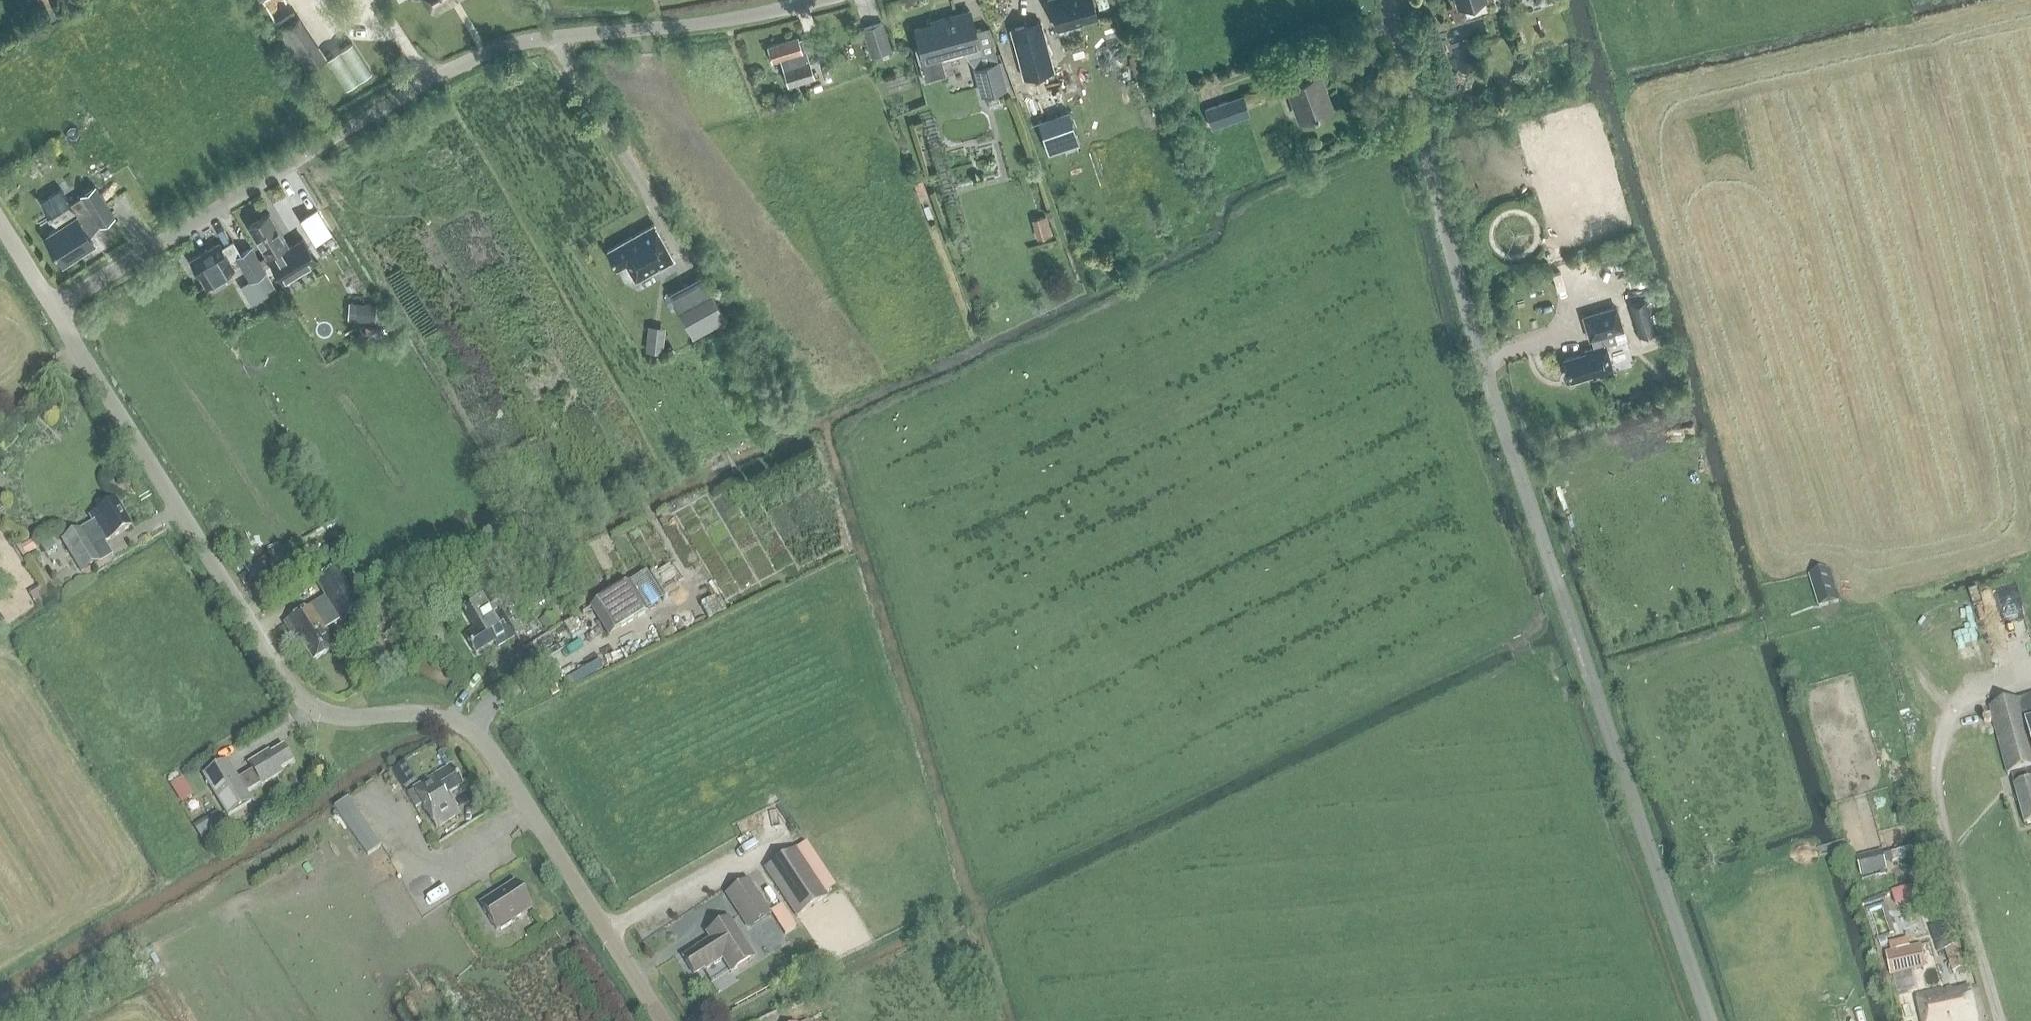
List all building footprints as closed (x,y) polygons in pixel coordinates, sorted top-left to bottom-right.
[(50,0),(30,0),(40,15),(54,6),(50,0)] [(436,13),(457,0),(428,0),(436,13)] [(1058,29),(1083,22),(1082,21),(1098,16),(1094,0),(1050,0),(1058,29)] [(968,56),(972,55),(981,53),(981,52),(974,25),(961,28),(957,14),(940,19),(941,22),(917,28),(921,45),(916,46),(925,80),(926,80),(926,78),(946,73),(941,53),(966,47),(968,56)] [(278,29),(304,69),(321,58),(294,18),(278,29)] [(1012,29),(1025,78),(1054,70),(1041,21),(1012,29)] [(883,23),(863,30),(871,56),(891,50),(883,23)] [(780,60),(788,87),(815,79),(806,52),(812,51),(808,38),(798,41),(797,38),(768,48),(773,62),(780,60)] [(981,53),(972,55),(983,94),(1006,88),(994,48),(981,52),(981,53)] [(1330,109),(1318,74),(1299,81),(1294,66),(1265,77),(1271,94),(1287,88),(1299,120),(1330,109)] [(1238,98),(1204,109),(1210,128),(1244,117),(1238,98)] [(60,188),(40,201),(55,225),(56,225),(58,228),(45,236),(63,264),(94,244),(89,237),(100,225),(114,216),(95,187),(81,196),(82,197),(71,205),(60,188)] [(300,219),(314,243),(330,234),(315,210),(300,219)] [(268,258),(267,259),(270,264),(282,283),(317,261),(302,237),(288,246),(287,243),(269,212),(247,226),(266,257),(267,256),(268,258)] [(1049,215),(1034,216),(1036,238),(1051,236),(1049,215)] [(617,271),(625,266),(635,282),(675,260),(654,223),(606,251),(617,271)] [(190,259),(206,285),(234,268),(233,267),(238,264),(249,282),(264,272),(249,247),(239,253),(231,240),(221,247),(218,242),(190,259)] [(262,269),(270,264),(267,259),(265,256),(257,261),(262,269)] [(275,291),(264,272),(249,282),(260,300),(275,291)] [(711,294),(678,312),(693,338),(725,320),(711,294)] [(1629,306),(1639,338),(1667,329),(1657,297),(1648,300),(1629,306)] [(376,305),(355,305),(355,322),(375,322),(376,305)] [(1585,328),(1579,330),(1586,354),(1573,357),(1574,360),(1554,365),(1560,386),(1580,381),(1581,385),(1601,380),(1593,350),(1618,343),(1615,334),(1623,332),(1617,307),(1582,316),(1585,328)] [(648,326),(645,352),(662,354),(665,328),(648,326)] [(1666,377),(1661,383),(1661,388),(1667,393),(1673,394),(1678,388),(1678,382),(1672,377),(1666,377)] [(61,541),(81,574),(106,558),(112,555),(105,543),(99,546),(98,546),(131,525),(115,500),(88,516),(92,522),(79,530),(61,541)] [(49,538),(39,545),(44,553),(55,547),(49,538)] [(32,539),(19,547),(24,555),(37,547),(32,539)] [(268,552),(278,574),(299,564),(289,542),(268,552)] [(1818,607),(1839,601),(1829,568),(1808,574),(1818,607)] [(326,628),(360,608),(337,569),(316,581),(326,599),(313,607),(312,605),(284,622),(298,646),(302,643),(312,661),(337,646),(326,628)] [(590,607),(608,636),(647,612),(629,583),(590,607)] [(38,586),(27,593),(34,605),(40,601),(39,599),(44,596),(38,586)] [(463,635),(475,654),(493,643),(496,647),(515,636),(500,612),(497,614),(487,597),(463,612),(473,629),(463,635)] [(554,611),(538,621),(545,633),(561,623),(554,611)] [(2017,698),(1989,706),(2008,775),(2012,774),(2026,825),(2030,824),(2030,694),(2017,698)] [(204,776),(228,816),(251,803),(246,794),(261,785),(281,774),(279,771),(290,764),(281,750),(272,755),(269,751),(248,763),(253,771),(237,780),(226,762),(204,776)] [(411,788),(413,790),(407,794),(416,808),(421,804),(435,827),(459,813),(447,793),(461,785),(449,765),(411,788)] [(181,779),(170,786),(175,796),(187,788),(181,779)] [(212,821),(195,831),(205,847),(221,836),(212,821)] [(1892,852),(1895,861),(1916,855),(1913,846),(1892,852)] [(766,869),(797,918),(827,898),(796,850),(766,869)] [(1882,851),(1856,857),(1860,876),(1886,870),(1882,851)] [(785,920),(752,867),(720,887),(752,940),(785,920)] [(496,930),(499,928),(500,930),(511,923),(509,921),(530,908),(514,883),(480,905),(496,930)] [(1897,905),(1917,898),(1912,883),(1892,890),(1897,905)] [(729,919),(706,933),(710,938),(695,947),(696,949),(683,957),(693,974),(703,967),(705,969),(722,959),(731,972),(754,958),(734,926),(729,919)] [(1890,942),(1892,952),(1886,953),(1891,976),(1926,969),(1922,946),(1919,946),(1917,936),(1890,942)] [(1943,945),(1950,970),(1963,966),(1955,941),(1943,945)] [(1922,1020),(1970,1020),(1977,1019),(1969,984),(1964,985),(1963,979),(1958,981),(1959,986),(1952,988),(1951,984),(1915,992),(1922,1020)]
